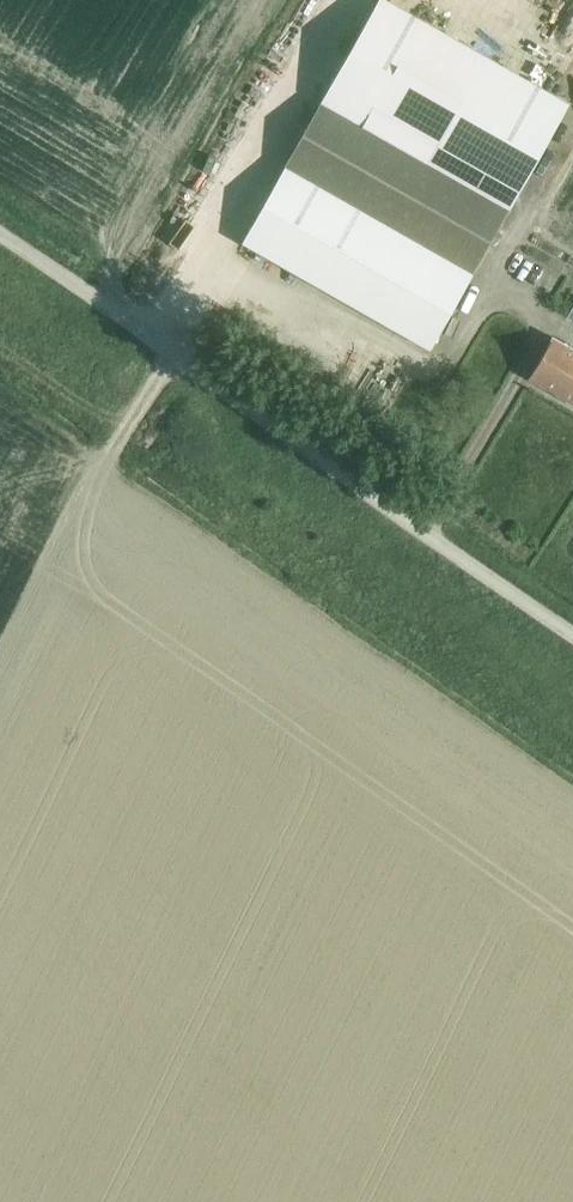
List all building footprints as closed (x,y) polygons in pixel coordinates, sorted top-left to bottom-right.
[(508,211),(570,105),(386,0),(380,0),(320,104),(508,211)] [(242,243),(430,350),(508,211),(320,104),(242,243)] [(529,378),(572,403),(572,350),(552,338),(529,378)]
